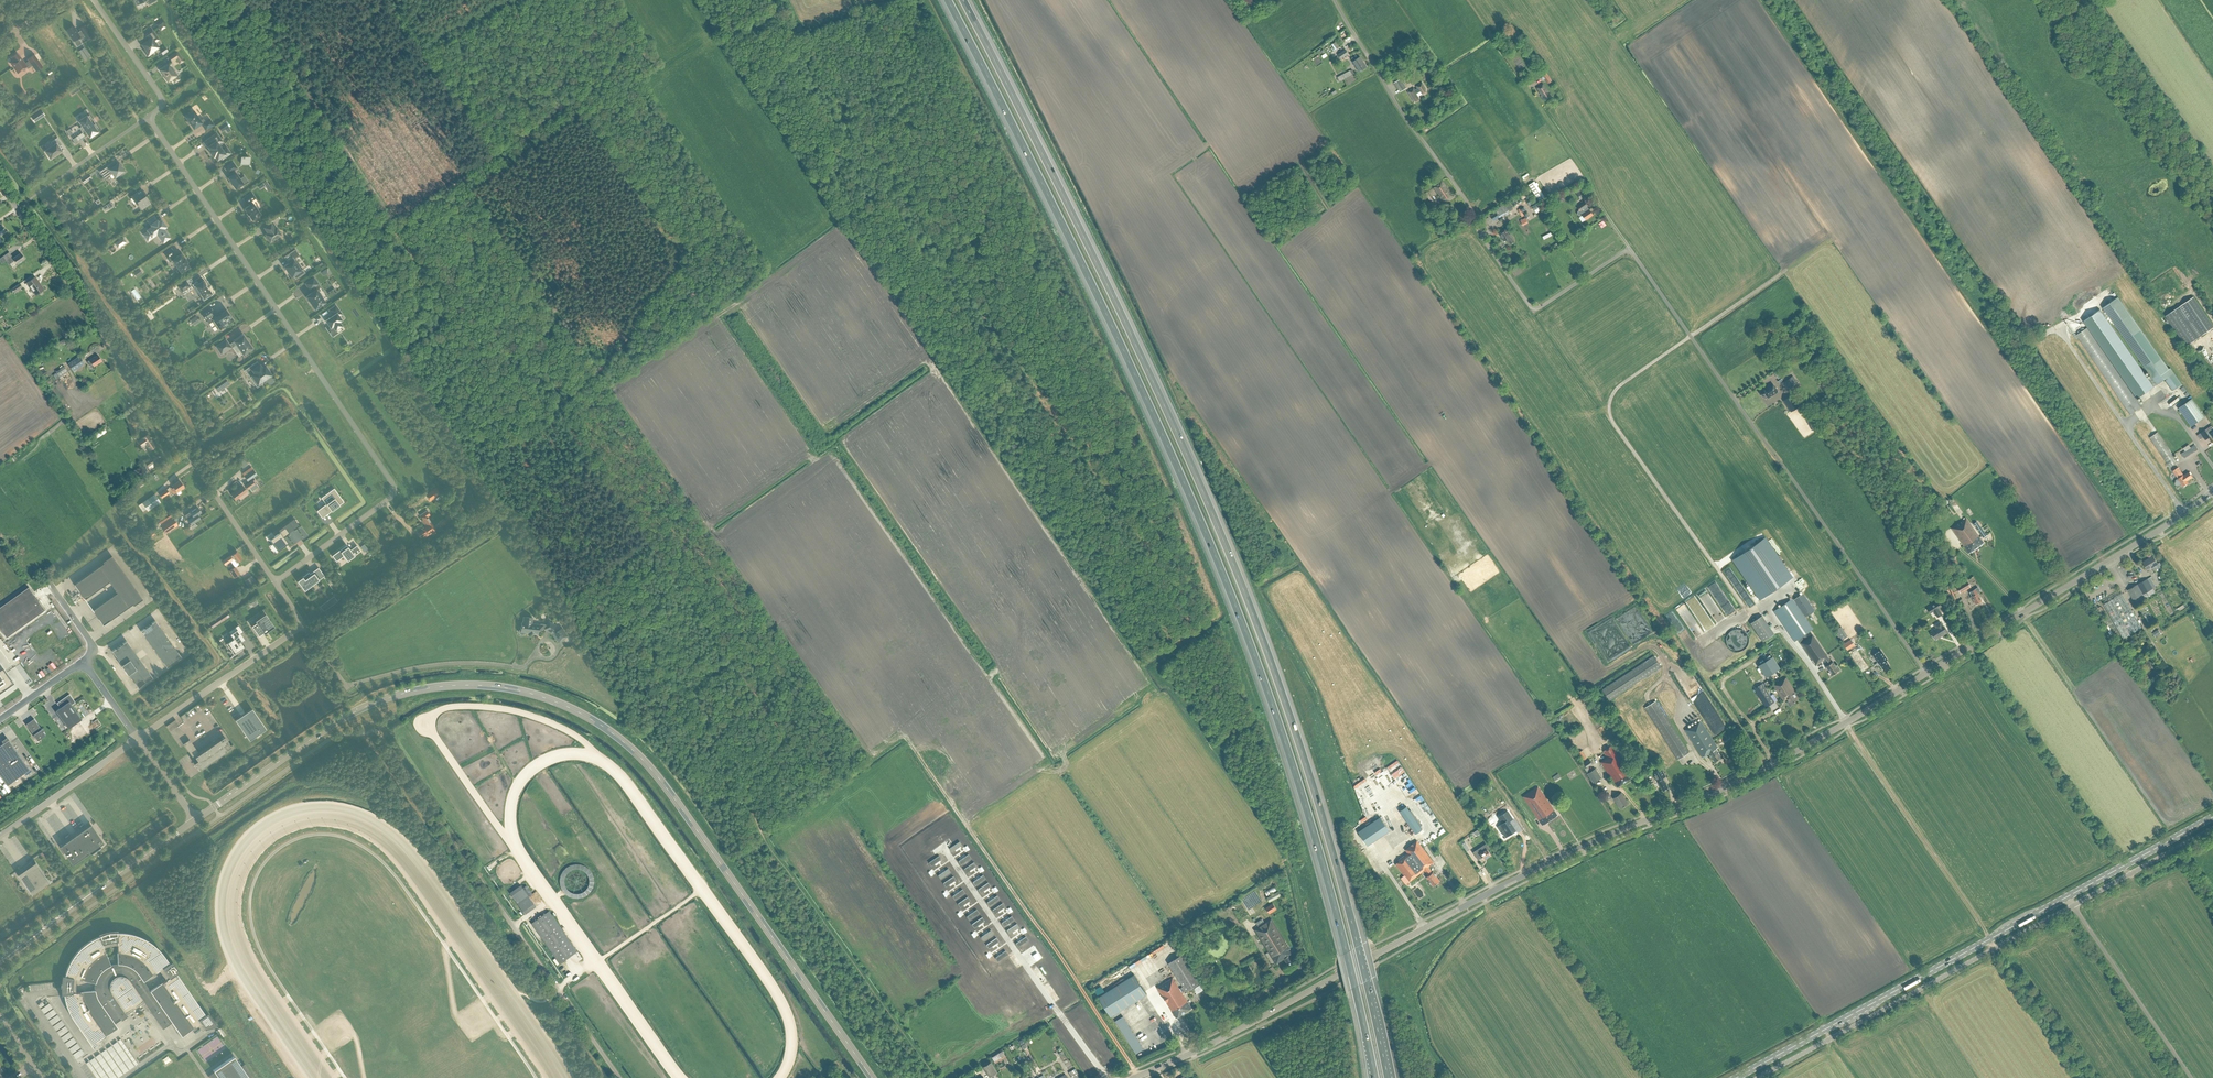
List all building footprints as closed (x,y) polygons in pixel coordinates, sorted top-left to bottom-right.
[(168,24),(164,19),(159,23),(163,28),(168,24)] [(91,35),(84,25),(79,28),(80,30),(77,32),(73,26),(66,30),(73,41),(78,38),(79,40),(84,36),(86,38),(91,35)] [(155,35),(152,30),(144,35),(148,41),(142,45),(145,49),(144,50),(148,56),(154,52),(153,50),(157,47),(154,42),(157,40),(154,36),(155,35)] [(1337,41),(1326,49),(1329,54),(1335,49),(1336,50),(1341,47),(1337,41)] [(167,56),(171,62),(176,59),(179,64),(183,61),(176,50),(167,56)] [(1341,58),(1348,54),(1345,50),(1338,54),(1341,58)] [(11,57),(14,61),(10,63),(17,73),(26,67),(28,68),(32,66),(36,71),(42,66),(34,55),(27,59),(28,61),(25,63),(22,60),(22,61),(16,53),(11,57)] [(1359,71),(1366,67),(1360,57),(1358,58),(1356,55),(1351,58),(1353,61),(1359,71)] [(171,70),(168,64),(160,70),(167,81),(172,78),(175,82),(179,79),(172,69),(171,70)] [(1352,69),(1343,74),(1337,77),(1339,82),(1354,74),(1352,69)] [(1548,83),(1552,81),(1547,73),(1543,75),(1543,76),(1541,77),(1543,80),(1545,79),(1548,83)] [(1393,83),(1398,89),(1399,92),(1406,88),(1400,78),(1393,83)] [(1417,88),(1415,90),(1414,88),(1408,91),(1413,100),(1414,100),(1415,101),(1419,99),(1416,94),(1417,93),(1420,91),(1423,94),(1427,92),(1427,89),(1422,82),(1415,86),(1417,88)] [(1546,99),(1550,97),(1547,92),(1548,91),(1543,84),(1536,88),(1541,95),(1540,95),(1543,100),(1545,98),(1546,99)] [(44,115),(41,110),(34,114),(38,120),(44,115)] [(202,124),(206,130),(214,125),(209,119),(205,122),(203,118),(200,121),(193,111),(185,116),(188,121),(187,121),(190,125),(190,124),(193,128),(201,123),(202,124)] [(92,119),(89,115),(86,117),(79,121),(82,126),(79,128),(82,132),(85,131),(88,135),(92,132),(93,134),(96,132),(95,130),(98,128),(95,123),(92,125),(89,121),(92,119)] [(228,127),(225,123),(218,128),(221,132),(228,127)] [(216,133),(204,142),(210,151),(209,151),(210,153),(211,153),(212,155),(213,157),(214,156),(216,160),(220,157),(222,159),(230,154),(227,148),(222,151),(217,143),(221,140),(216,133)] [(57,137),(50,142),(53,145),(45,151),(50,159),(61,151),(58,147),(62,144),(57,137)] [(118,159),(126,155),(124,150),(115,155),(118,159)] [(124,171),(118,163),(115,165),(112,161),(98,171),(103,179),(112,173),(115,177),(117,175),(118,177),(122,175),(121,173),(124,171)] [(233,162),(225,168),(229,174),(229,173),(231,176),(228,178),(235,189),(243,184),(244,185),(248,182),(243,177),(240,180),(235,173),(234,173),(232,171),(237,168),(233,162)] [(91,178),(88,173),(80,179),(83,184),(91,178)] [(1443,200),(1450,195),(1447,190),(1448,189),(1442,180),(1436,184),(1436,185),(1433,187),(1439,195),(1440,195),(1443,200)] [(1544,197),(1536,185),(1533,184),(1530,186),(1530,185),(1529,185),(1538,200),(1544,197)] [(1580,199),(1587,194),(1584,188),(1576,193),(1580,199)] [(131,196),(136,205),(138,204),(141,208),(149,203),(143,194),(144,193),(142,189),(131,196)] [(1428,191),(1426,193),(1425,193),(1434,206),(1433,207),(1436,210),(1441,207),(1439,203),(1437,204),(1428,191)] [(260,212),(258,211),(252,203),(251,201),(255,198),(251,192),(243,198),(247,204),(248,203),(249,205),(244,209),(247,213),(246,213),(248,216),(249,216),(252,220),(256,216),(259,217),(260,212)] [(69,211),(73,208),(68,201),(64,204),(69,211)] [(1496,212),(1490,216),(1489,214),(1487,215),(1488,217),(1481,221),(1484,227),(1499,216),(1499,217),(1504,214),(1506,217),(1510,214),(1509,211),(1513,209),(1508,202),(1504,205),(1504,204),(1494,210),(1496,212)] [(1589,209),(1586,206),(1587,205),(1585,202),(1577,207),(1579,210),(1578,211),(1577,213),(1579,216),(1581,216),(1582,215),(1586,219),(1593,214),(1589,209)] [(158,222),(154,215),(146,220),(149,224),(149,225),(150,226),(145,230),(141,233),(147,240),(151,237),(156,234),(162,243),(170,238),(164,229),(166,227),(161,220),(158,222)] [(269,220),(271,223),(279,218),(277,215),(269,220)] [(281,232),(278,231),(276,228),(274,229),(270,223),(264,228),(267,233),(265,234),(266,236),(265,237),(267,240),(268,240),(269,241),(277,237),(279,237),(281,232)] [(1504,241),(1506,240),(1508,243),(1509,242),(1510,244),(1514,242),(1511,237),(1512,236),(1507,227),(1498,233),(1504,241)] [(170,257),(181,273),(189,267),(186,263),(187,262),(184,258),(183,259),(180,254),(176,257),(174,254),(175,254),(171,248),(163,253),(167,259),(170,257)] [(283,266),(291,277),(293,276),(295,280),(305,273),(302,269),(300,270),(293,260),(300,255),(295,249),(288,253),(291,258),(287,261),(288,263),(283,266)] [(3,256),(0,258),(0,262),(1,264),(6,260),(9,265),(15,260),(18,264),(25,259),(21,253),(13,258),(9,252),(3,256)] [(142,273),(139,268),(133,273),(136,277),(142,273)] [(35,276),(27,281),(26,282),(35,295),(44,289),(38,281),(35,276)] [(190,277),(178,286),(182,291),(192,284),(194,287),(194,286),(200,294),(199,294),(203,300),(208,296),(208,295),(211,293),(208,289),(205,285),(202,281),(198,283),(196,281),(194,283),(190,277)] [(320,288),(318,284),(313,278),(305,284),(310,290),(312,292),(306,297),(314,309),(324,302),(321,298),(322,297),(320,293),(319,294),(316,290),(318,288),(318,289),(320,288)] [(22,286),(20,283),(19,282),(12,287),(15,291),(22,286)] [(2181,384),(2177,378),(2170,368),(2168,369),(2118,297),(2102,308),(2151,377),(2149,378),(2155,385),(2164,379),(2172,391),(2181,384)] [(2185,346),(2212,327),(2212,326),(2193,297),(2165,316),(2185,346)] [(329,310),(333,315),(325,321),(330,328),(332,326),(335,330),(341,326),(338,322),(341,320),(338,316),(341,314),(335,305),(329,310)] [(2156,308),(2162,318),(2166,315),(2160,305),(2156,308)] [(211,308),(202,315),(206,321),(211,317),(213,319),(213,320),(219,329),(232,320),(231,319),(232,319),(230,315),(229,316),(225,311),(216,317),(214,315),(215,315),(211,308)] [(2155,385),(2149,378),(2148,379),(2100,310),(2083,321),(2119,373),(2122,377),(2137,398),(2155,385)] [(199,321),(196,316),(190,320),(194,325),(199,321)] [(2130,414),(2141,407),(2087,328),(2076,335),(2130,414)] [(242,335),(233,341),(242,355),(252,348),(248,343),(246,340),(242,335)] [(231,347),(225,339),(215,346),(220,355),(231,347)] [(94,366),(102,361),(98,354),(90,359),(90,360),(87,362),(90,366),(93,363),(94,366)] [(79,357),(71,362),(68,364),(72,371),(84,364),(79,357)] [(244,370),(249,377),(252,375),(257,383),(270,375),(264,367),(262,368),(257,361),(244,370)] [(59,377),(59,378),(67,372),(66,371),(68,370),(66,367),(65,368),(64,366),(55,372),(56,373),(59,377)] [(218,392),(229,384),(226,380),(215,388),(218,392)] [(1763,390),(1760,392),(1763,396),(1766,394),(1768,398),(1778,391),(1772,383),(1768,385),(1768,386),(1766,387),(1762,389),(1763,390)] [(2172,398),(2170,400),(2173,403),(2182,396),(2177,390),(2170,395),(2172,398)] [(1799,406),(1791,395),(1783,400),(1790,412),(1799,406)] [(2178,408),(2191,426),(2205,416),(2192,398),(2178,408)] [(68,435),(73,433),(70,425),(65,428),(68,435)] [(2197,435),(2200,439),(2203,437),(2205,440),(2212,435),(2212,428),(2212,427),(2211,425),(2205,430),(2201,432),(2200,433),(2197,435)] [(2170,466),(2177,461),(2158,432),(2150,437),(2170,466)] [(149,449),(155,446),(147,434),(141,438),(142,439),(138,441),(141,446),(145,444),(149,449)] [(2184,458),(2198,449),(2195,444),(2190,447),(2189,444),(2183,448),(2185,451),(2181,453),(2184,458)] [(138,478),(142,476),(148,472),(146,468),(147,467),(149,470),(154,467),(153,464),(150,460),(145,463),(146,463),(144,464),(137,469),(133,471),(138,478)] [(256,475),(253,470),(251,467),(242,474),(247,482),(256,475)] [(2179,485),(2181,483),(2183,486),(2188,482),(2187,480),(2192,477),(2189,471),(2183,475),(2178,467),(2173,470),(2178,478),(2175,480),(2176,481),(2175,481),(2175,483),(2175,484),(2176,485),(2178,485),(2179,485)] [(181,492),(179,490),(183,487),(179,480),(171,485),(173,487),(170,489),(173,493),(175,492),(177,495),(178,495),(181,493),(181,492)] [(251,491),(258,486),(256,483),(257,483),(255,480),(253,481),(252,480),(245,486),(247,490),(249,488),(251,491)] [(235,490),(230,494),(235,500),(239,497),(240,499),(246,495),(248,493),(242,485),(240,487),(235,490)] [(336,502),(341,499),(333,488),(321,498),(325,504),(319,509),(323,514),(330,510),(331,511),(333,509),(338,506),(339,505),(338,504),(336,502)] [(161,498),(169,492),(166,489),(159,494),(161,498)] [(436,489),(426,496),(430,502),(440,495),(436,489)] [(147,510),(160,502),(154,493),(141,502),(147,510)] [(193,508),(189,511),(190,513),(188,514),(188,513),(185,515),(188,519),(187,520),(190,524),(195,520),(196,521),(200,518),(197,515),(201,512),(197,507),(193,509),(193,508)] [(405,511),(411,519),(415,517),(409,508),(405,511)] [(435,531),(436,530),(427,517),(429,515),(426,511),(420,515),(423,520),(422,520),(425,525),(421,528),(423,530),(417,533),(420,537),(422,536),(423,537),(425,536),(425,537),(432,533),(433,534),(436,533),(435,531)] [(177,526),(172,519),(170,516),(159,523),(161,526),(161,527),(165,534),(177,526)] [(1977,534),(1966,518),(1965,519),(1964,518),(1963,518),(1964,519),(1951,528),(1963,546),(1968,553),(1983,542),(1980,538),(1979,537),(1977,534)] [(1980,538),(1982,537),(1983,538),(1986,535),(1977,521),(1973,524),(1981,536),(1979,537),(1980,538)] [(274,536),(269,539),(272,544),(273,544),(274,544),(276,548),(280,545),(281,547),(287,543),(283,537),(288,533),(285,528),(275,535),(274,533),(273,534),(274,536)] [(1765,538),(1733,560),(1760,599),(1792,577),(1765,538)] [(350,550),(346,546),(343,548),(342,547),(331,555),(336,561),(343,556),(346,561),(360,550),(356,545),(350,550)] [(236,562),(242,558),(237,551),(231,555),(230,556),(230,555),(222,561),(225,565),(233,559),(232,558),(233,558),(236,562)] [(74,584),(84,599),(109,582),(117,593),(92,610),(103,625),(132,604),(133,606),(142,599),(111,556),(102,562),(103,563),(74,584)] [(2160,562),(2158,563),(2153,556),(2143,562),(2147,570),(2153,567),(2155,570),(2162,566),(2160,562)] [(234,578),(240,574),(235,567),(229,571),(234,578)] [(306,574),(296,581),(303,591),(312,585),(311,584),(317,580),(318,581),(324,576),(318,568),(307,576),(306,574)] [(2150,576),(2128,590),(2133,599),(2153,588),(2151,585),(2154,583),(2150,576)] [(1736,584),(1741,592),(1748,588),(1743,580),(1736,584)] [(1970,587),(1969,584),(1966,580),(1955,586),(1959,593),(1970,587)] [(45,610),(28,586),(0,607),(0,628),(6,637),(45,610)] [(1978,587),(1974,589),(1970,591),(1972,595),(1971,596),(1975,604),(1982,600),(1978,593),(1980,591),(1978,587)] [(1805,616),(1814,610),(1803,593),(1793,599),(1805,616)] [(2142,627),(2122,593),(2104,604),(2124,638),(2142,627)] [(333,596),(320,606),(323,611),(337,601),(333,596)] [(1831,662),(1812,634),(1810,631),(1813,629),(1792,598),(1774,611),(1794,641),(1797,639),(1800,642),(1815,665),(1824,660),(1827,665),(1826,666),(1829,671),(1829,672),(1830,674),(1831,674),(1832,675),(1839,670),(1832,661),(1831,662)] [(1937,617),(1941,614),(1938,608),(1941,606),(1938,601),(1927,608),(1930,613),(1933,611),(1937,617)] [(1763,613),(1752,620),(1763,639),(1775,632),(1763,613)] [(263,634),(273,627),(265,614),(254,621),(256,623),(251,626),(258,636),(262,632),(263,634)] [(558,642),(567,636),(561,628),(556,632),(554,630),(552,629),(555,625),(549,621),(546,625),(544,624),(540,624),(540,625),(531,624),(532,617),(524,616),(523,623),(521,623),(520,629),(520,630),(519,631),(519,632),(520,633),(521,633),(522,634),(523,633),(524,632),(524,631),(528,632),(534,633),(537,633),(538,629),(541,630),(541,628),(544,628),(544,629),(552,633),(558,642)] [(48,635),(28,649),(41,667),(72,646),(52,618),(41,626),(48,635)] [(144,628),(140,631),(166,668),(170,665),(177,660),(181,657),(155,621),(151,623),(152,623),(144,629),(144,628)] [(1930,632),(1935,639),(1947,632),(1942,624),(1940,622),(1935,625),(1936,628),(1930,632)] [(238,625),(228,632),(233,639),(226,644),(233,655),(229,657),(229,658),(244,648),(240,642),(243,639),(240,634),(243,632),(238,625)] [(1873,637),(1868,641),(1874,649),(1879,645),(1873,637)] [(152,678),(126,641),(112,651),(138,688),(152,678)] [(1860,660),(1864,658),(1857,646),(1853,649),(1860,660)] [(1880,649),(1872,655),(1879,664),(1883,669),(1889,665),(1885,660),(1886,659),(1887,659),(1887,658),(1886,657),(1880,649)] [(1609,700),(1661,666),(1654,655),(1602,689),(1609,700)] [(1772,656),(1759,665),(1766,676),(1780,667),(1772,656)] [(11,682),(1,668),(0,668),(0,690),(11,682)] [(1794,691),(1794,690),(1786,677),(1773,685),(1783,700),(1786,698),(1788,700),(1786,702),(1790,707),(1795,703),(1794,701),(1799,698),(1794,691)] [(1754,688),(1766,707),(1777,700),(1773,693),(1770,695),(1762,683),(1754,688)] [(68,729),(75,724),(82,719),(72,705),(75,702),(69,694),(57,703),(60,707),(55,711),(68,729)] [(1678,759),(1688,753),(1655,700),(1645,707),(1678,759)] [(235,720),(249,740),(265,729),(251,708),(235,720)] [(1710,721),(1716,731),(1726,725),(1720,715),(1710,721)] [(34,719),(26,724),(37,740),(45,734),(34,719)] [(1714,761),(1721,757),(1716,748),(1717,747),(1700,720),(1685,729),(1702,757),(1709,753),(1714,761)] [(7,736),(1,740),(3,743),(0,745),(0,775),(7,785),(29,769),(16,751),(17,750),(7,736)] [(220,740),(219,738),(198,752),(190,739),(183,744),(193,758),(195,757),(198,761),(196,762),(197,763),(195,764),(197,766),(199,765),(200,768),(202,766),(203,767),(232,747),(231,746),(224,737),(220,740)] [(1607,757),(1603,760),(1600,762),(1617,787),(1632,776),(1615,751),(1611,745),(1603,751),(1607,757)] [(1591,771),(1588,767),(1585,769),(1588,773),(1587,773),(1593,782),(1601,777),(1595,768),(1591,771)] [(1666,777),(1663,773),(1660,767),(1652,772),(1658,781),(1663,790),(1668,787),(1663,778),(1666,777)] [(1555,782),(1561,778),(1558,773),(1552,777),(1555,782)] [(1370,784),(1360,791),(1361,793),(1372,786),(1370,784)] [(1523,796),(1542,825),(1557,815),(1538,786),(1523,796)] [(1620,808),(1628,803),(1621,792),(1613,798),(1620,808)] [(1415,834),(1422,829),(1420,825),(1406,806),(1399,811),(1415,834)] [(1512,818),(1507,811),(1498,817),(1502,823),(1498,826),(1502,833),(1503,833),(1506,836),(1515,830),(1509,820),(1512,818)] [(1358,832),(1367,845),(1389,830),(1380,817),(1358,832)] [(90,825),(59,847),(72,865),(94,849),(96,850),(98,847),(97,847),(103,843),(90,825)] [(1407,853),(1398,860),(1399,861),(1395,864),(1409,881),(1424,870),(1428,875),(1426,876),(1430,882),(1431,885),(1432,884),(1433,885),(1440,880),(1433,871),(1432,872),(1428,867),(1434,862),(1417,840),(1405,849),(1407,853)] [(959,841),(949,848),(952,851),(962,844),(959,841)] [(1482,846),(1473,852),(1479,860),(1483,857),(1484,859),(1491,854),(1487,849),(1488,848),(1485,844),(1482,846)] [(968,854),(958,861),(961,864),(971,857),(968,854)] [(939,855),(929,862),(931,865),(941,858),(939,855)] [(974,862),(964,869),(966,872),(976,865),(974,862)] [(25,867),(39,887),(48,881),(36,864),(36,863),(34,865),(32,866),(30,864),(25,867),(25,866),(25,867)] [(25,867),(20,871),(22,873),(20,874),(18,876),(30,894),(39,887),(25,867),(24,867),(25,867)] [(948,868),(938,875),(940,878),(950,872),(948,868)] [(983,875),(973,882),(975,885),(985,878),(983,875)] [(953,876),(943,883),(946,886),(956,879),(953,876)] [(988,882),(978,889),(980,892),(990,885),(988,882)] [(1422,884),(1417,886),(1422,895),(1426,892),(1422,884)] [(523,888),(529,896),(532,893),(527,885),(523,888)] [(1274,885),(1264,891),(1268,897),(1277,891),(1274,885)] [(10,901),(0,887),(0,908),(10,901)] [(962,889),(952,896),(955,899),(965,892),(962,889)] [(1267,897),(1270,902),(1281,895),(1279,891),(1277,891),(1268,897),(1267,897)] [(997,895),(987,902),(989,905),(999,898),(997,895)] [(1246,897),(1251,905),(1255,903),(1250,895),(1246,897)] [(968,896),(958,903),(960,907),(970,900),(968,896)] [(1238,901),(1241,908),(1246,905),(1243,898),(1238,901)] [(1002,903),(992,910),(995,913),(1005,906),(1002,903)] [(1269,913),(1276,909),(1273,903),(1265,907),(1269,913)] [(976,909),(967,916),(969,919),(979,912),(976,909)] [(560,963),(577,951),(549,910),(531,923),(560,963)] [(1011,916),(1001,922),(1003,926),(1013,919),(1011,916)] [(982,917),(972,924),(974,927),(984,920),(982,917)] [(1288,964),(1293,961),(1289,955),(1291,953),(1288,948),(1289,947),(1271,918),(1265,922),(1262,918),(1256,922),(1259,926),(1254,929),(1268,951),(1265,953),(1272,963),(1273,965),(1276,963),(1284,958),(1288,964)] [(1017,923),(1007,930),(1009,933),(1019,927),(1017,923)] [(162,1029),(172,1022),(181,1036),(197,1025),(201,1030),(204,1028),(204,1029),(216,1026),(207,1013),(204,1015),(175,973),(178,972),(171,962),(169,963),(164,956),(158,949),(151,943),(143,939),(135,935),(126,933),(116,933),(116,930),(112,930),(109,930),(104,931),(101,932),(98,933),(99,936),(91,940),(83,946),(77,952),(71,959),(67,967),(65,976),(61,975),(61,979),(60,982),(60,987),(60,990),(60,993),(60,995),(64,994),(65,1003),(69,1012),(73,1019),(93,1047),(99,1043),(102,1046),(105,1044),(101,1039),(117,1028),(114,1023),(120,1018),(122,1021),(128,1016),(125,1012),(133,1006),(142,1000),(162,1029)] [(991,930),(981,937),(983,940),(993,933),(991,930)] [(1018,946),(1028,939),(1025,936),(1016,943),(1018,946)] [(996,937),(986,944),(989,948),(999,941),(996,937)] [(998,960),(1008,954),(1005,950),(995,957),(998,960)] [(1036,952),(1032,955),(1036,960),(1040,957),(1036,952)] [(1173,977),(1157,987),(1176,1017),(1192,1008),(1181,991),(1185,989),(1186,991),(1200,982),(1182,954),(1168,963),(1176,975),(1183,987),(1180,989),(1173,977)] [(1134,974),(1130,976),(1098,996),(1111,1016),(1146,994),(1134,974)] [(42,1001),(71,1051),(82,1045),(78,1040),(75,1034),(74,1035),(71,1029),(70,1029),(67,1023),(66,1023),(63,1017),(62,1018),(51,1000),(48,1002),(46,998),(42,1001)] [(221,1027),(216,1030),(221,1037),(226,1034),(221,1027)] [(140,1061),(123,1036),(114,1042),(108,1046),(102,1050),(96,1054),(97,1055),(88,1060),(100,1077),(114,1077),(140,1061)] [(74,1052),(77,1056),(85,1050),(82,1046),(74,1052)] [(991,1057),(995,1063),(1006,1056),(1002,1051),(991,1057)] [(171,1053),(165,1056),(167,1061),(173,1058),(171,1053)] [(213,1070),(214,1072),(208,1076),(209,1077),(255,1077),(244,1063),(240,1066),(233,1056),(213,1070)] [(982,1067),(989,1077),(998,1072),(991,1061),(982,1067)] [(1075,1068),(1068,1072),(1072,1077),(1073,1077),(1079,1075),(1075,1068)]
